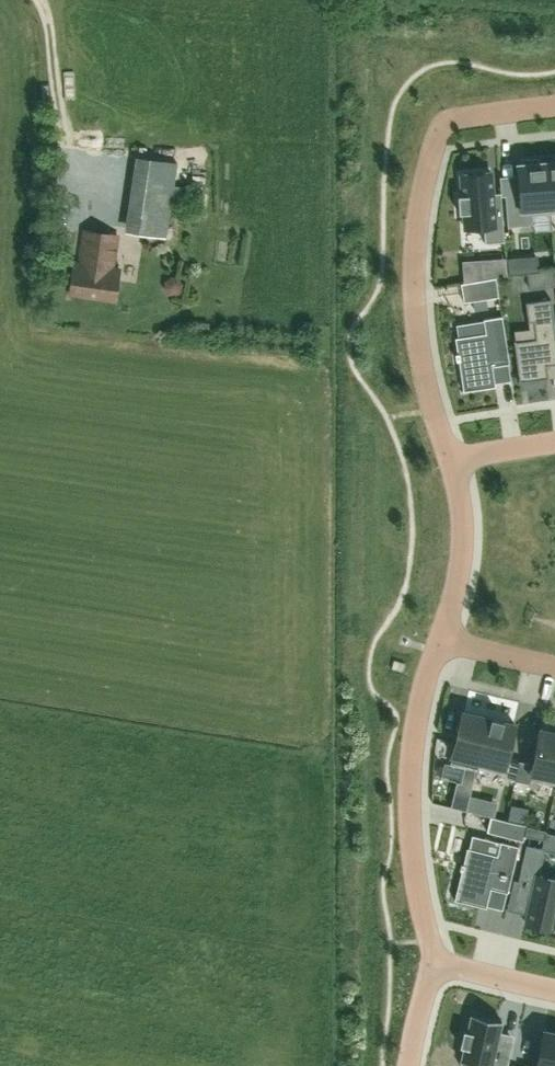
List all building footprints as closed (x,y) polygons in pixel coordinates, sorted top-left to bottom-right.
[(553,157),(553,161),(547,162),(551,213),(554,213),(554,157),(553,157)] [(533,214),(551,213),(547,162),(540,163),(540,158),(521,160),(521,164),(518,164),(520,189),(517,193),(505,194),(508,226),(529,225),(534,219),(533,214)] [(149,165),(149,182),(195,182),(195,165),(149,165)] [(463,195),(458,195),(460,214),(464,213),(466,229),(484,228),(485,243),(505,242),(501,192),(493,193),(491,172),(461,174),(463,195)] [(134,205),(130,232),(167,236),(170,210),(134,205)] [(113,268),(118,236),(84,231),(80,263),(74,262),(69,294),(115,301),(120,269),(113,268)] [(521,272),(520,259),(508,260),(509,273),(521,272)] [(489,263),(490,278),(503,276),(502,262),(489,263)] [(546,271),(528,274),(530,288),(548,286),(546,271)] [(496,278),(461,283),(464,302),(499,296),(496,278)] [(534,321),(536,339),(516,341),(516,340),(514,340),(519,382),(527,381),(527,387),(547,385),(546,378),(549,378),(547,365),(554,364),(554,332),(551,299),(526,302),(528,322),(534,321)] [(509,363),(502,316),(484,319),(484,321),(486,333),(459,337),(455,337),(458,353),(455,353),(456,361),(459,360),(464,391),(496,386),(495,382),(492,366),(509,363)] [(476,770),(489,717),(463,711),(450,764),(465,767),(461,782),(457,781),(451,806),(466,810),(476,770)] [(489,717),(476,770),(477,770),(478,768),(501,773),(500,777),(515,780),(516,780),(520,761),(506,758),(515,723),(489,717)] [(520,761),(516,780),(530,783),(531,780),(554,785),(554,732),(541,729),(534,764),(520,761)] [(521,840),(525,825),(489,816),(485,831),(521,840)] [(527,826),(525,835),(530,836),(544,839),(545,831),(546,830),(527,826)] [(519,845),(500,841),(497,855),(467,847),(463,863),(460,863),(459,869),(462,870),(455,900),(486,907),(491,888),(508,892),(519,845)] [(517,890),(527,893),(526,899),(532,900),(529,913),(527,923),(551,928),(552,924),(554,912),(554,879),(539,875),(544,850),(545,849),(528,845),(527,845),(518,885),(517,890)] [(460,1047),(465,1048),(461,1065),(508,1065),(513,1040),(498,1037),(502,1021),(472,1015),(468,1032),(464,1031),(460,1047)] [(544,1030),(536,1065),(554,1065),(554,1033),(544,1030)]
